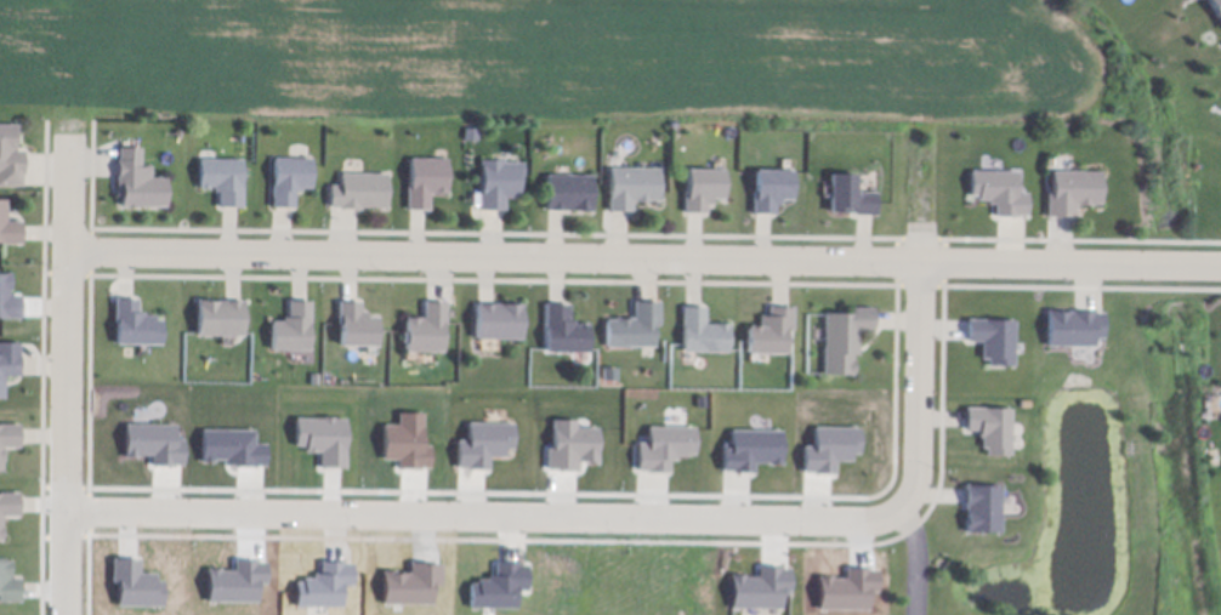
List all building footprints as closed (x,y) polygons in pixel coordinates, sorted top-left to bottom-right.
[(1220,23),(1208,0),(1220,0),(1220,23)] [(22,178),(0,178),(0,118),(17,118),(17,133),(15,133),(15,142),(11,142),(11,144),(24,144),(24,167),(22,167),(22,178)] [(477,123),(477,135),(464,135),(464,123),(477,123)] [(117,188),(117,153),(118,153),(118,141),(140,141),(140,159),(151,159),(151,171),(166,171),(166,200),(136,199),(136,200),(127,200),(127,199),(120,199),(120,197),(121,188),(117,188)] [(273,150),(311,152),(311,181),(299,181),(299,184),(294,184),(294,200),(272,200),(272,176),(273,176),(273,150)] [(409,152),(447,153),(447,160),(449,160),(449,172),(445,172),(445,186),(430,186),(428,203),(407,203),(407,178),(409,178),(409,152)] [(198,153),(242,153),(242,178),(242,200),(218,200),(218,184),(214,184),(214,180),(210,180),(210,182),(199,182),(199,180),(198,180),(198,153)] [(504,204),(481,204),(481,187),(482,187),(482,160),(481,160),(481,153),(504,153),(504,156),(523,156),(523,171),(519,171),(519,190),(504,190),(504,204)] [(688,161),(723,163),(723,192),(711,192),(711,198),(706,198),(706,206),(685,206),(685,184),(687,184),(688,161)] [(609,163),(659,163),(659,194),(649,194),(649,195),(635,195),(635,194),(631,194),(631,205),(609,205),(609,163)] [(755,163),(791,163),(791,192),(780,192),(780,198),(774,198),(774,207),(753,206),(753,184),(755,184),(755,163)] [(969,163),(1016,164),(1016,184),(1026,184),(1026,207),(1016,207),(1016,209),(994,209),(994,195),(987,195),(987,192),(977,192),(977,188),(969,188),(969,163)] [(1051,164),(1101,165),(1100,197),(1091,197),(1091,198),(1075,198),(1075,197),(1074,197),(1074,209),(1046,209),(1046,186),(1051,186),(1051,164)] [(829,204),(829,165),(856,165),(856,184),(875,184),(875,207),(852,207),(852,204),(829,204)] [(340,167),(386,167),(386,201),(362,201),(362,203),(357,203),(357,205),(342,204),(342,203),(339,203),(339,200),(329,200),(330,180),(340,180),(340,167)] [(546,169),(592,170),(592,205),(546,205),(546,169)] [(22,238),(0,238),(0,235),(0,193),(6,193),(6,215),(22,215),(22,238)] [(21,313),(0,313),(0,311),(0,268),(5,268),(5,267),(12,267),(11,285),(10,285),(10,290),(21,290),(21,313)] [(161,338),(118,338),(118,315),(115,315),(115,292),(138,292),(138,306),(144,306),(144,309),(154,309),(154,314),(161,314),(161,338)] [(243,330),(198,330),(198,294),(214,294),(214,295),(243,295),(243,330)] [(309,344),(272,343),(272,315),(283,315),(283,311),(288,311),(289,294),(311,295),(311,318),(309,318),(309,344)] [(376,337),(341,337),(341,317),(339,317),(339,295),(360,295),(360,304),(365,304),(365,309),(376,309),(376,337)] [(654,340),(606,341),(606,314),(615,314),(615,312),(631,312),(631,313),(634,313),(634,296),(659,295),(659,319),(654,319),(654,340)] [(443,344),(405,344),(405,336),(403,336),(403,325),(405,325),(405,311),(421,311),(421,312),(424,312),(424,296),(445,296),(445,318),(443,318),(443,344)] [(521,332),(476,332),(476,297),(504,297),(523,297),(523,301),(521,301),(521,332)] [(589,346),(546,346),(546,321),(545,321),(545,298),(569,298),(569,314),(573,314),(573,319),(578,319),(578,318),(589,318),(589,346)] [(728,346),(683,346),(683,323),(681,323),(682,301),(705,301),(705,318),(715,318),(715,317),(731,318),(731,321),(728,321),(728,346)] [(786,346),(746,346),(748,319),(760,319),(760,311),(768,311),(769,301),(793,301),(793,324),(786,324),(786,346)] [(824,369),(824,307),(851,308),(851,301),(873,301),(873,325),(858,325),(858,348),(853,348),(853,353),(854,353),(854,369),(824,369)] [(1103,311),(1046,311),(1046,346),(1103,346),(1103,311)] [(966,343),(980,343),(980,366),(1013,366),(1013,320),(966,320),(966,343)] [(5,393),(0,393),(0,337),(21,337),(21,371),(5,371),(5,393)] [(1011,409),(964,409),(964,431),(980,431),(980,455),(1011,455),(1011,409)] [(4,466),(0,466),(0,418),(21,418),(21,442),(5,442),(5,455),(4,455),(4,466)] [(965,532),(998,532),(998,486),(965,486),(965,532)] [(2,534),(0,534),(0,488),(19,488),(19,511),(2,511),(2,534)] [(21,597),(0,597),(0,553),(4,553),(4,554),(11,554),(11,570),(8,570),(8,573),(21,573),(21,597)]
